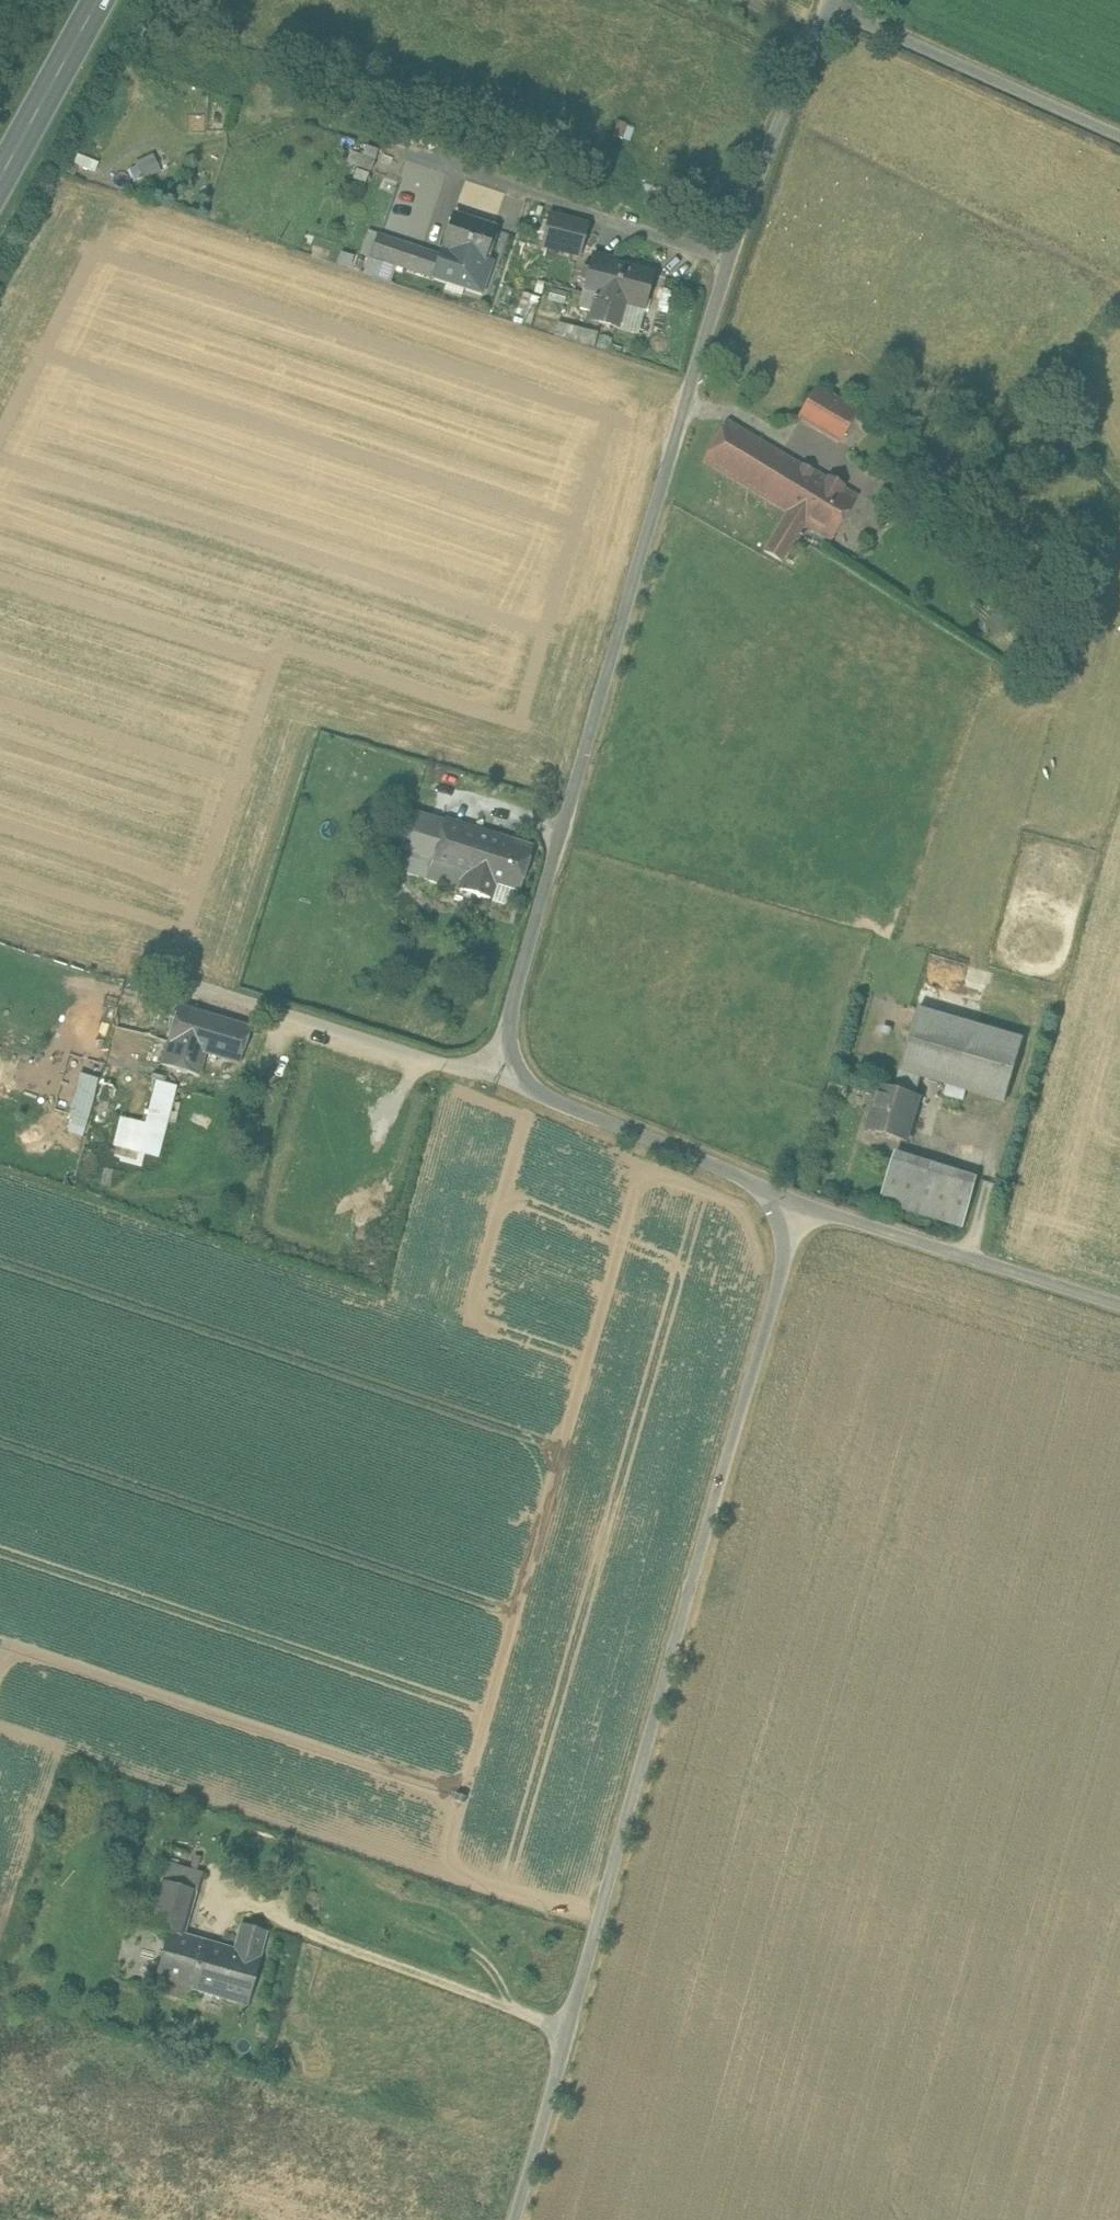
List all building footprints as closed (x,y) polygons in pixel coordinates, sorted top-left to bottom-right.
[(134,162),(143,179),(162,169),(154,152),(134,162)] [(588,223),(550,213),(541,246),(580,256),(588,223)] [(494,229),(454,216),(444,247),(483,260),(484,258),(494,229)] [(441,256),(379,235),(371,257),(435,278),(441,256)] [(444,247),(444,248),(441,256),(435,278),(448,283),(450,278),(464,283),(463,287),(481,293),(492,261),(484,258),(483,260),(444,247)] [(615,260),(594,254),(590,270),(587,270),(582,272),(581,277),(584,281),(587,282),(581,305),(593,308),(590,320),(618,327),(624,302),(644,308),(653,274),(614,264),(615,260)] [(856,412),(817,389),(800,416),(840,440),(856,412)] [(812,471),(728,421),(703,461),(788,513),(812,471)] [(855,497),(812,471),(788,513),(804,523),(806,524),(831,539),(855,497)] [(804,523),(788,513),(765,550),(782,560),(804,523)] [(445,821),(413,811),(396,866),(428,876),(445,821)] [(480,832),(445,821),(428,876),(427,878),(478,895),(478,896),(480,897),(481,896),(490,898),(495,883),(467,874),(480,832)] [(532,848),(480,832),(467,874),(495,883),(519,890),(532,848)] [(179,1005),(161,1064),(200,1075),(206,1054),(195,1050),(206,1013),(179,1005)] [(1024,1039),(919,1008),(901,1071),(922,1077),(1006,1101),(1024,1039)] [(251,1027),(206,1013),(195,1050),(206,1054),(240,1064),(251,1027)] [(922,1077),(901,1071),(896,1090),(917,1096),(922,1077)] [(176,1086),(156,1080),(152,1096),(173,1102),(176,1086)] [(896,1090),(882,1086),(869,1129),(907,1140),(920,1097),(917,1096),(896,1090)] [(979,1177),(896,1151),(880,1202),(964,1229),(979,1177)] [(203,1873),(166,1862),(147,1926),(170,1932),(183,1936),(192,1906),(193,1907),(203,1873)] [(183,1936),(170,1932),(158,1976),(192,1986),(246,2002),(265,1931),(243,1925),(236,1952),(183,1936)] [(192,1986),(158,1976),(154,1990),(188,2000),(192,1986)]
